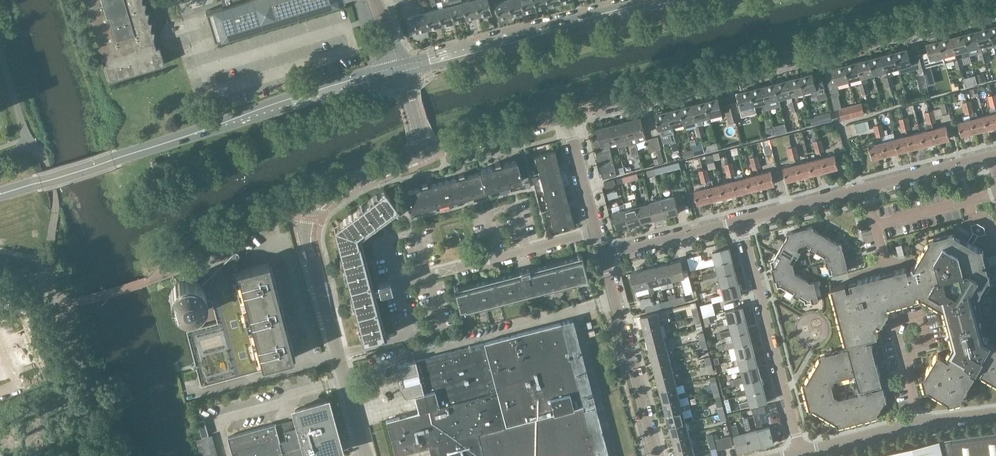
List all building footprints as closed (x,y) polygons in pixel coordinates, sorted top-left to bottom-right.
[(159,46),(159,45),(156,46),(155,43),(142,0),(87,0),(105,61),(103,62),(108,80),(164,63),(159,46)] [(223,5),(205,10),(214,39),(343,0),(221,0),(223,5)] [(428,27),(429,27),(424,11),(424,12),(423,7),(421,0),(417,1),(418,8),(417,9),(418,13),(407,16),(409,25),(414,24),(416,31),(417,30),(418,31),(429,31),(428,27)] [(453,21),(449,5),(448,1),(448,0),(443,0),(443,2),(444,6),(437,8),(441,24),(442,24),(442,25),(447,25),(447,22),(453,21)] [(478,14),(474,0),(469,0),(461,2),(466,18),(467,17),(467,19),(472,18),(472,16),(478,14)] [(490,11),(488,0),(474,0),(478,14),(479,14),(480,15),(484,15),(484,13),(490,11)] [(510,15),(506,0),(500,0),(493,2),(497,18),(499,18),(499,19),(504,18),(504,16),(510,15)] [(510,15),(523,11),(520,0),(506,0),(510,15)] [(533,0),(520,0),(523,11),(524,11),(524,12),(529,12),(529,10),(535,8),(533,0)] [(535,8),(547,5),(546,0),(533,0),(535,8)] [(460,19),(466,18),(461,2),(449,5),(453,21),(454,21),(455,22),(460,21),(460,19)] [(435,26),(441,24),(437,8),(424,11),(429,27),(430,28),(435,28),(435,26)] [(993,42),(989,26),(988,27),(987,24),(981,27),(982,28),(977,29),(981,45),(982,51),(986,50),(987,50),(986,44),(993,42)] [(966,32),(964,33),(968,48),(975,47),(976,53),(979,53),(980,57),(987,55),(986,50),(982,51),(981,45),(977,29),(971,31),(970,30),(965,30),(966,32)] [(957,34),(952,36),(956,52),(958,58),(961,57),(963,57),(970,55),(968,49),(968,48),(964,33),(962,33),(961,31),(957,33),(957,34)] [(940,39),(944,55),(945,62),(954,59),(955,64),(962,62),(961,58),(961,57),(958,58),(956,52),(952,36),(946,37),(945,36),(941,36),(940,39)] [(944,55),(940,39),(937,39),(936,37),(932,40),(932,41),(927,42),(929,51),(919,53),(923,67),(924,73),(930,71),(928,63),(927,59),(944,55)] [(911,64),(908,53),(907,47),(901,49),(901,48),(896,48),(896,51),(895,51),(899,67),(911,64)] [(882,54),(886,70),(887,76),(891,75),(892,75),(890,69),(899,67),(895,51),(893,51),(892,49),(887,51),(887,53),(882,54)] [(924,73),(923,67),(919,53),(913,55),(915,66),(916,66),(918,74),(924,73)] [(886,70),(882,54),(876,56),(876,54),(871,54),(871,57),(870,57),(874,73),(886,70)] [(874,73),(870,57),(868,58),(867,55),(863,57),(863,59),(857,61),(861,76),(863,82),(866,81),(866,82),(868,81),(866,75),(874,73)] [(861,76),(857,61),(852,62),(851,60),(846,61),(846,63),(845,64),(849,80),(861,76)] [(849,80),(845,64),(843,64),(842,62),(838,64),(838,65),(832,67),(833,69),(825,71),(828,85),(831,96),(835,109),(840,108),(842,107),(838,94),(840,94),(837,83),(849,80)] [(820,73),(813,74),(813,72),(806,74),(806,72),(801,72),(801,75),(800,75),(804,92),(811,90),(812,97),(818,95),(819,99),(827,97),(820,73)] [(794,77),(788,78),(792,95),(793,101),(796,100),(797,101),(799,100),(798,93),(804,92),(800,75),(798,76),(797,74),(793,76),(794,77)] [(777,81),(775,82),(779,98),(786,96),(787,103),(790,102),(791,106),(798,105),(797,101),(796,100),(793,101),(792,95),(788,78),(782,80),(781,78),(777,79),(777,81)] [(779,98),(775,82),(774,82),(772,80),(768,82),(769,83),(762,85),(767,101),(779,98)] [(752,85),(752,88),(750,88),(754,104),(762,102),(763,108),(765,108),(766,113),(773,111),(772,106),(769,107),(767,101),(762,85),(757,86),(757,85),(752,85)] [(736,93),(742,117),(756,113),(756,112),(754,104),(750,88),(748,89),(748,87),(743,89),(744,90),(738,91),(738,92),(736,93)] [(705,100),(709,116),(724,112),(720,96),(712,98),(711,97),(707,97),(707,99),(705,100)] [(709,116),(705,100),(703,98),(698,100),(698,102),(693,103),(697,119),(709,116)] [(730,103),(735,122),(741,121),(739,112),(736,101),(730,103)] [(842,118),(864,112),(861,102),(842,107),(840,108),(842,118)] [(685,122),(697,119),(693,103),(687,105),(687,103),(682,103),(682,106),(680,106),(685,122)] [(729,124),(735,122),(730,103),(724,104),(726,115),(727,115),(729,124)] [(685,122),(680,106),(678,104),(674,107),(674,108),(668,109),(672,126),(685,122)] [(984,115),(977,117),(976,111),(974,112),(972,106),(964,108),(966,113),(970,112),(971,118),(975,131),(987,128),(984,115)] [(672,126),(668,109),(662,111),(662,110),(657,110),(657,112),(655,113),(661,135),(671,133),(672,137),(679,136),(677,131),(673,132),(672,126)] [(995,126),(995,112),(984,115),(987,128),(995,126)] [(812,124),(832,119),(830,114),(811,119),(812,124)] [(640,117),(626,120),(632,143),(628,144),(629,145),(630,150),(637,148),(636,143),(639,142),(637,135),(645,133),(640,117)] [(961,135),(975,131),(971,118),(958,122),(961,135)] [(616,140),(618,148),(629,145),(628,144),(632,143),(626,120),(612,124),(616,140)] [(856,133),(866,130),(870,129),(867,120),(854,123),(856,133)] [(928,123),(925,124),(927,130),(921,132),(924,144),(937,141),(933,128),(932,122),(928,123)] [(608,143),(616,140),(612,124),(598,128),(600,135),(593,137),(596,152),(610,149),(608,143)] [(933,128),(937,141),(950,138),(946,125),(933,128)] [(911,148),(924,144),(921,132),(908,135),(911,148)] [(898,151),(911,148),(908,135),(895,138),(898,151)] [(655,150),(661,148),(658,136),(652,138),(655,150)] [(649,151),(655,150),(652,138),(646,139),(649,151)] [(886,154),(898,151),(895,138),(882,142),(886,154)] [(873,158),(886,154),(882,142),(869,145),(873,158)] [(706,152),(703,143),(691,146),(694,155),(706,152)] [(789,153),(797,151),(796,145),(788,147),(789,153)] [(603,178),(617,174),(610,149),(596,152),(603,178)] [(554,150),(534,156),(536,165),(539,174),(541,183),(543,193),(564,187),(561,178),(560,172),(562,171),(561,168),(561,166),(558,166),(558,165),(556,160),(554,150)] [(822,157),(825,170),(838,167),(835,154),(822,157)] [(812,173),(825,170),(822,157),(809,160),(812,173)] [(800,177),(796,164),(795,159),(788,161),(790,165),(783,167),(786,180),(800,177)] [(503,164),(508,184),(522,180),(516,160),(503,164)] [(800,177),(812,173),(809,160),(796,164),(800,177)] [(508,184),(503,164),(500,164),(500,162),(494,163),(495,166),(493,166),(479,170),(479,172),(464,176),(463,174),(458,175),(459,178),(457,178),(427,186),(427,183),(421,185),(422,187),(420,188),(406,191),(411,212),(424,208),(425,211),(431,211),(436,208),(435,205),(461,199),(462,201),(468,201),(473,198),(472,196),(485,192),(485,190),(497,187),(499,194),(505,194),(510,191),(508,184)] [(655,174),(663,172),(668,171),(667,165),(654,168),(655,174)] [(759,174),(762,186),(775,183),(771,170),(759,174)] [(711,200),(723,196),(720,184),(713,185),(712,180),(710,180),(708,174),(701,176),(702,182),(705,181),(707,187),(711,200)] [(749,190),(762,186),(759,174),(746,177),(749,190)] [(736,193),(749,190),(746,177),(733,180),(736,193)] [(723,196),(736,193),(733,180),(720,184),(723,196)] [(613,184),(606,186),(607,193),(615,191),(613,184)] [(564,187),(543,193),(546,202),(548,211),(551,221),(553,230),(573,225),(571,215),(569,209),(572,208),(571,205),(570,202),(568,203),(568,202),(566,197),(564,187)] [(698,203),(711,200),(707,187),(694,190),(698,203)] [(363,231),(397,207),(384,190),(333,227),(363,342),(383,336),(359,243),(358,243),(356,235),(362,231),(363,231)] [(662,199),(666,216),(679,212),(674,195),(662,199)] [(654,219),(666,216),(662,199),(649,202),(654,219)] [(642,222),(637,205),(636,200),(631,201),(632,206),(625,208),(630,225),(642,222)] [(642,222),(654,219),(649,202),(637,205),(642,222)] [(630,225),(625,208),(624,203),(619,205),(620,209),(612,211),(617,228),(630,225)] [(810,249),(820,232),(819,232),(814,229),(813,226),(806,228),(806,227),(800,229),(805,250),(809,249),(810,249)] [(801,251),(805,250),(800,229),(794,231),(787,233),(787,236),(784,241),(801,251)] [(802,384),(809,410),(812,409),(836,423),(837,426),(878,416),(877,413),(883,401),(887,401),(883,387),(879,388),(865,392),(864,388),(878,384),(882,383),(871,340),(867,341),(866,338),(877,335),(878,335),(876,328),(874,327),(876,322),(880,325),(888,311),(885,308),(887,304),(889,305),(895,304),(915,298),(913,292),(918,290),(920,297),(923,296),(934,303),(939,306),(944,308),(953,345),(947,355),(949,356),(948,358),(938,352),(925,375),(922,375),(926,389),(928,389),(947,400),(948,403),(962,399),(961,396),(974,374),(971,372),(973,368),(977,370),(979,366),(983,369),(980,372),(995,381),(995,345),(995,346),(994,345),(995,342),(985,336),(975,300),(987,279),(990,279),(987,265),(984,265),(983,262),(986,261),(984,254),(982,247),(979,248),(972,244),(976,236),(972,234),(968,241),(955,234),(954,231),(928,238),(929,241),(918,259),(917,260),(915,265),(912,266),(913,269),(908,271),(907,267),(850,282),(851,286),(847,287),(845,283),(831,287),(846,343),(847,343),(849,348),(819,356),(820,359),(806,383),(802,384)] [(822,256),(832,240),(825,236),(825,235),(820,232),(810,249),(822,256)] [(824,261),(845,255),(843,249),(841,242),(838,243),(832,240),(822,256),(824,261)] [(793,264),(801,251),(784,241),(780,247),(781,247),(777,254),(793,264)] [(716,263),(732,259),(729,248),(729,247),(713,251),(713,252),(715,258),(705,261),(704,259),(695,261),(693,256),(688,258),(691,270),(716,263)] [(274,275),(271,265),(269,266),(268,263),(268,262),(239,270),(236,259),(237,259),(237,258),(238,258),(238,257),(239,256),(239,255),(239,254),(238,254),(238,253),(237,253),(237,252),(236,252),(235,252),(234,252),(233,252),(233,253),(201,284),(200,284),(199,283),(198,283),(197,282),(196,281),(195,281),(194,281),(193,280),(192,280),(191,280),(189,280),(189,279),(188,279),(187,280),(186,280),(185,280),(183,280),(182,280),(181,281),(180,281),(179,282),(178,282),(177,283),(176,283),(176,284),(175,285),(174,285),(174,286),(173,287),(173,288),(172,288),(172,289),(172,290),(179,313),(178,314),(179,314),(180,315),(181,315),(183,316),(184,316),(185,316),(186,316),(187,317),(188,317),(189,316),(190,316),(192,316),(193,316),(194,315),(195,315),(197,314),(198,314),(198,313),(200,312),(201,311),(202,310),(202,309),(203,309),(204,307),(205,306),(205,304),(206,303),(206,302),(206,301),(206,300),(206,299),(206,298),(211,299),(217,321),(186,330),(200,385),(265,368),(264,365),(293,358),(292,357),(292,355),(294,354),(290,338),(282,306),(274,275)] [(793,264),(777,254),(773,260),(770,261),(772,268),(773,274),(794,268),(793,264)] [(826,261),(827,265),(829,275),(848,270),(846,261),(845,255),(824,261),(826,261)] [(459,311),(460,311),(587,278),(582,258),(529,271),(528,268),(522,270),(519,271),(520,274),(454,291),(459,311)] [(709,278),(736,271),(735,270),(735,271),(732,260),(733,259),(732,259),(716,263),(716,264),(718,270),(708,273),(709,278)] [(668,263),(672,280),(685,277),(681,260),(668,263)] [(660,283),(672,280),(668,263),(656,266),(660,283)] [(656,266),(643,269),(648,286),(650,293),(654,292),(653,285),(660,283),(656,266)] [(796,273),(795,273),(794,268),(773,274),(775,280),(777,287),(780,286),(786,290),(796,273)] [(635,289),(648,286),(643,269),(631,272),(635,289)] [(712,290),(739,283),(738,282),(735,271),(736,271),(709,278),(720,275),(721,282),(711,284),(712,290)] [(808,280),(804,278),(796,273),(786,290),(793,294),(798,297),(808,280)] [(376,285),(373,286),(374,292),(378,291),(379,291),(380,293),(391,290),(389,280),(377,283),(378,285),(376,285)] [(811,282),(808,280),(798,297),(799,298),(799,297),(804,300),(805,303),(812,301),(812,302),(819,300),(814,281),(811,282)] [(725,299),(742,295),(742,294),(741,294),(738,283),(739,283),(712,290),(722,287),(723,287),(724,294),(711,297),(712,302),(713,303),(725,299)] [(105,286),(99,288),(103,300),(109,299),(105,286)] [(712,302),(700,305),(702,311),(714,308),(713,303),(712,302)] [(728,318),(723,319),(724,324),(729,322),(746,318),(745,318),(742,307),(743,307),(743,306),(726,310),(726,311),(727,311),(728,318)] [(703,317),(707,316),(715,314),(714,308),(702,311),(703,317)] [(666,317),(659,319),(657,311),(640,316),(643,328),(661,324),(668,322),(666,317)] [(732,330),(720,332),(721,337),(732,335),(733,334),(749,330),(749,329),(748,329),(745,319),(746,318),(729,322),(729,323),(730,323),(732,330)] [(385,420),(394,455),(434,444),(437,455),(608,455),(572,319),(415,360),(397,364),(406,396),(414,394),(418,412),(385,420)] [(647,341),(664,336),(661,324),(643,328),(647,341)] [(734,341),(723,344),(724,349),(730,348),(730,347),(752,342),(752,341),(751,341),(748,330),(749,330),(733,334),(734,341)] [(650,353),(667,348),(664,336),(647,341),(650,353)] [(752,342),(730,347),(730,348),(733,359),(738,358),(755,353),(754,353),(752,342)] [(653,365),(670,361),(667,348),(650,353),(653,365)] [(741,365),(727,368),(728,373),(741,370),(758,365),(757,365),(755,354),(755,353),(738,358),(739,358),(741,365)] [(656,377),(673,373),(670,361),(653,365),(656,377)] [(743,376),(730,380),(731,385),(745,382),(745,381),(761,377),(760,377),(758,366),(758,365),(741,370),(742,370),(743,376)] [(660,389),(677,385),(673,373),(656,377),(660,389)] [(747,389),(735,391),(737,396),(747,394),(747,393),(764,389),(764,388),(764,389),(761,378),(761,377),(745,381),(745,382),(747,389)] [(686,390),(678,392),(677,385),(660,389),(663,402),(680,397),(687,395),(686,390)] [(750,400),(739,403),(741,408),(750,405),(767,401),(767,400),(767,401),(764,390),(764,389),(747,393),(747,394),(748,394),(750,400)] [(689,402),(682,404),(680,397),(663,402),(666,414),(683,409),(690,408),(689,402)] [(341,452),(339,446),(327,400),(295,409),(297,418),(275,424),(275,423),(227,436),(233,455),(290,455),(306,451),(308,455),(324,455),(341,452)] [(758,429),(762,445),(774,442),(770,425),(769,426),(763,428),(759,413),(765,411),(764,406),(752,409),(757,429),(758,429)] [(666,414),(669,426),(686,421),(686,422),(693,420),(692,416),(685,417),(683,409),(666,414)] [(750,448),(761,445),(762,445),(758,429),(757,429),(751,431),(747,417),(742,418),(745,429),(746,432),(750,448)] [(689,434),(686,422),(686,421),(669,426),(672,438),(689,434)] [(750,448),(746,432),(745,432),(739,434),(736,423),(731,425),(734,435),(738,451),(750,448)] [(952,437),(954,455),(995,455),(995,431),(952,437)] [(676,450),(693,446),(689,434),(672,438),(676,450)] [(886,452),(887,455),(954,455),(952,437),(940,439),(886,452)] [(717,450),(722,448),(719,438),(714,439),(714,440),(716,448),(717,450)] [(676,450),(677,455),(695,455),(693,446),(676,450)]
